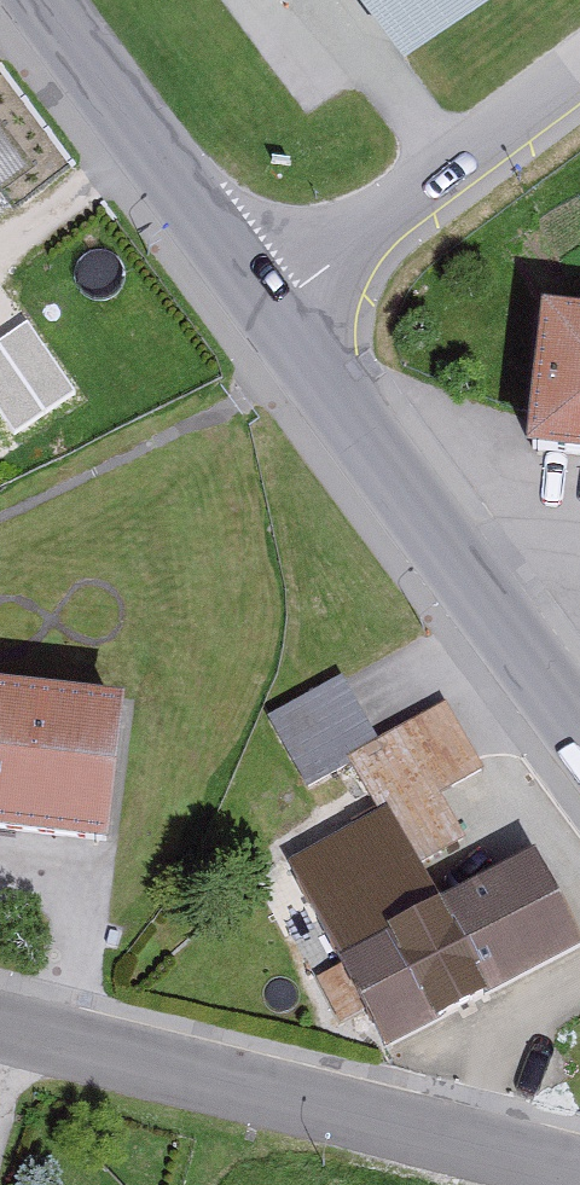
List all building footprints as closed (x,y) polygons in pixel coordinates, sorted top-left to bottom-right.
[(381,44),(441,0),(350,0),(381,44)] [(556,312),(541,448),(579,452),(579,315),(556,312)] [(81,389),(34,316),(0,338),(0,401),(18,429),(81,389)] [(338,761),(365,817),(378,811),(467,770),(438,713),(368,748),(337,686),(261,724),(291,785),(338,761)] [(0,712),(0,841),(95,854),(112,727),(0,712)] [(378,811),(365,817),(247,876),(322,1025),(388,992),(408,1033),(566,954),(521,863),(429,908),(378,811)]
